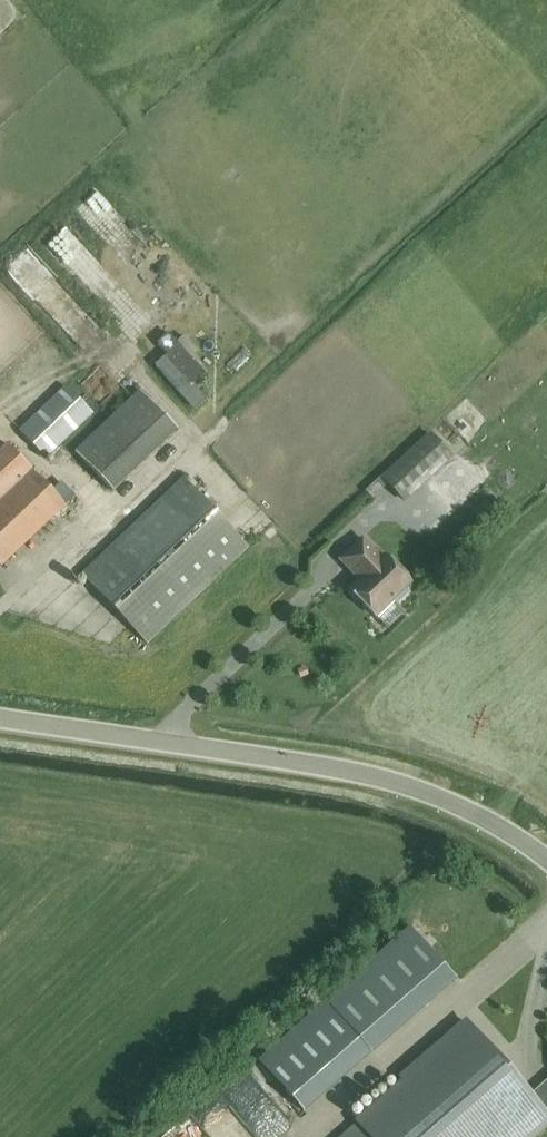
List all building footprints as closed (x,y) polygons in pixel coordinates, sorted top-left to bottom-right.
[(97,182),(72,203),(118,257),(143,237),(97,182)] [(80,245),(55,267),(93,310),(101,303),(124,330),(142,314),(80,245)] [(0,267),(69,340),(78,331),(69,322),(73,318),(64,309),(68,305),(17,251),(0,267)] [(157,281),(167,287),(158,303),(172,311),(190,279),(165,266),(157,281)] [(65,387),(19,432),(45,459),(91,414),(65,387)] [(177,431),(140,392),(75,452),(111,492),(177,431)] [(460,408),(447,416),(455,428),(468,421),(460,408)] [(429,433),(381,477),(405,503),(452,458),(429,433)] [(1,567),(64,505),(5,444),(0,449),(0,566),(1,567)] [(145,643),(246,546),(181,479),(81,576),(145,643)] [(339,560),(359,580),(349,590),(375,617),(392,600),(398,600),(406,593),(406,588),(410,583),(384,556),(381,559),(362,538),(339,560)] [(326,1003),(370,1053),(446,987),(454,980),(409,929),(330,998),(325,1002),(326,1003)] [(304,1113),(371,1054),(370,1053),(326,1003),(260,1062),(304,1113)] [(356,1124),(341,1136),(517,1136),(543,1114),(546,1118),(546,1081),(530,1095),(469,1025),(356,1124)] [(290,1123),(244,1061),(218,1081),(261,1136),(271,1136),(290,1123)] [(217,1136),(260,1136),(218,1092),(195,1114),(217,1136)] [(203,1128),(189,1135),(191,1136),(208,1136),(203,1128)]
